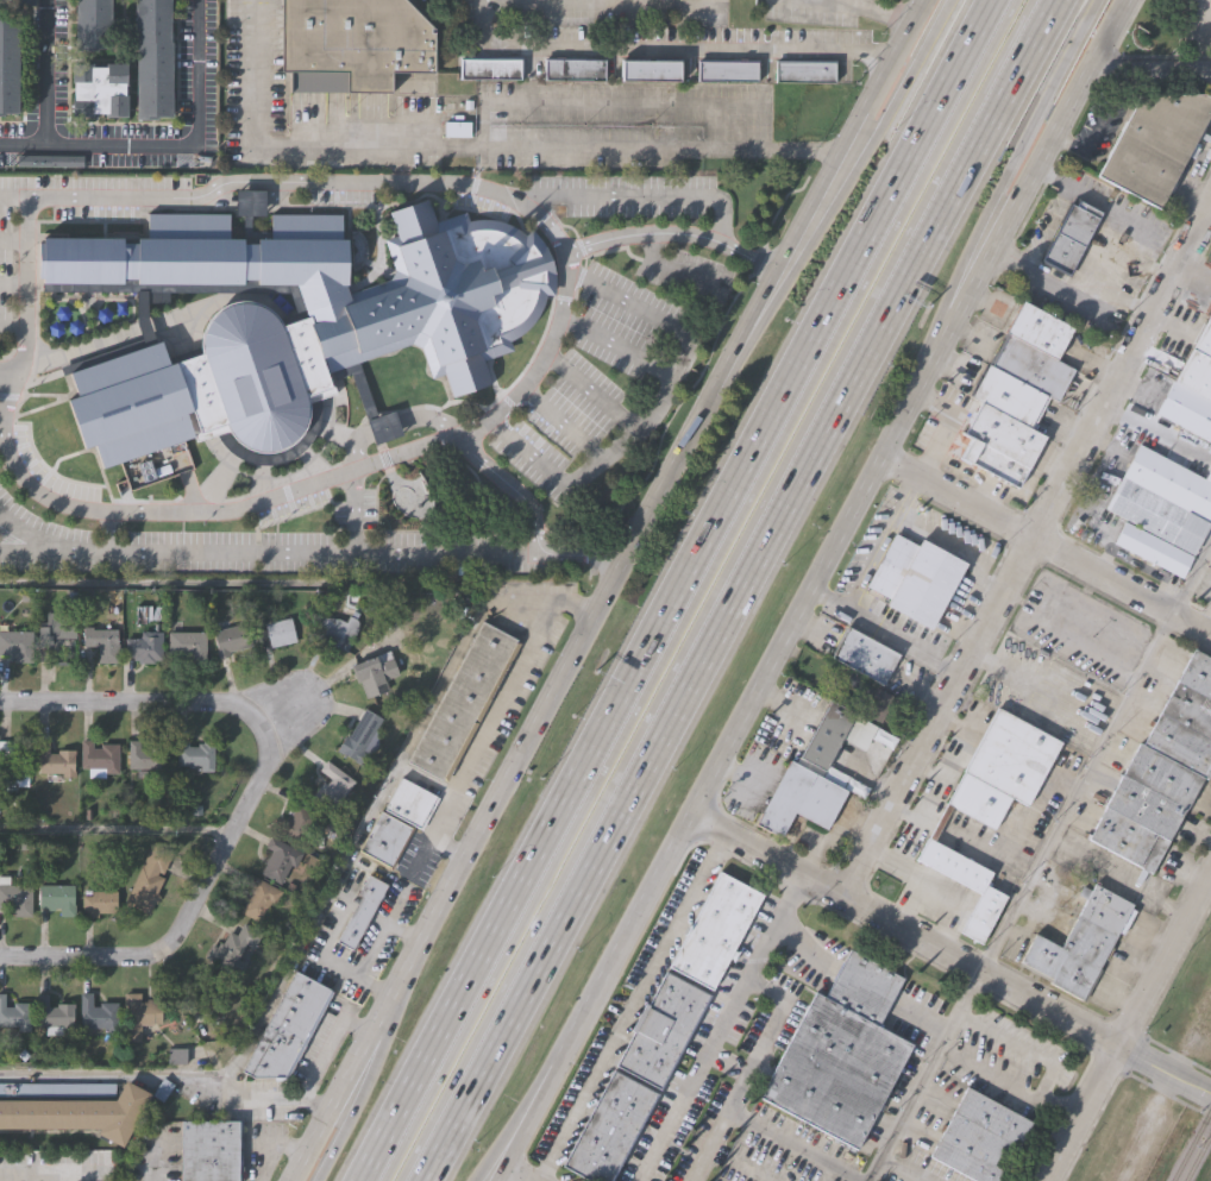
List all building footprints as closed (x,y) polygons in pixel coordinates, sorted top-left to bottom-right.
[(73,51),(73,0),(110,0),(109,49),(94,49),(94,51),(73,51)] [(134,36),(134,0),(171,0),(170,43),(174,43),(172,118),(157,118),(157,120),(137,120),(138,36),(134,36)] [(281,70),(282,0),(406,0),(433,27),(433,71),(391,71),(391,92),(289,90),(289,70),(281,70)] [(4,117),(0,117),(0,18),(6,18),(6,20),(20,20),(19,113),(4,113),(4,117)] [(462,78),(462,59),(521,59),(521,80),(462,78)] [(546,80),(546,59),(606,59),(606,80),(546,80)] [(698,80),(698,59),(758,62),(758,81),(698,80)] [(622,78),(623,61),(682,62),(680,80),(622,78)] [(777,62),(835,62),(835,81),(777,81),(777,62)] [(92,114),(92,118),(71,118),(70,100),(74,100),(74,82),(70,82),(70,65),(95,65),(95,68),(106,68),(106,64),(127,64),(128,87),(125,87),(125,96),(127,96),(127,118),(106,118),(106,114),(92,114)] [(1204,89),(1210,93),(1210,113),(1161,206),(1098,172),(1141,93),(1204,89)] [(18,153),(83,155),(83,165),(18,164),(18,153)] [(237,190),(266,190),(266,215),(236,215),(237,190)] [(309,322),(312,321),(309,315),(307,308),(390,278),(394,269),(384,239),(396,235),(389,212),(427,197),(435,221),(465,212),(469,220),(478,219),(489,219),(498,220),(508,224),(517,228),(526,235),(531,230),(538,237),(544,244),(547,253),(551,263),(553,274),(554,284),(553,295),(545,294),(542,303),(539,312),(535,319),(529,326),(523,332),(516,337),(509,340),(512,350),(483,359),(491,383),(452,396),(444,373),(431,377),(421,347),(412,344),(328,372),(327,369),(324,357),(321,358),(309,322)] [(1040,257),(1072,202),(1075,205),(1079,197),(1103,212),(1067,274),(1040,257)] [(296,284),(257,284),(257,279),(241,279),(241,283),(137,283),(137,279),(131,279),(131,245),(139,245),(139,240),(149,240),(149,213),(228,213),(228,239),(243,239),(243,243),(257,243),(257,239),(270,239),(270,214),(341,214),(341,239),(346,239),(346,284),(344,284),(347,293),(307,308),(305,309),(296,284)] [(131,245),(131,279),(124,278),(124,284),(43,283),(44,278),(39,278),(40,245),(44,245),(44,240),(125,240),(125,245),(131,245)] [(1060,360),(1077,329),(1024,301),(1008,333),(1010,334),(1060,360)] [(278,326),(309,315),(312,321),(309,322),(321,358),(324,357),(327,369),(324,370),(330,387),(332,385),(334,392),(303,402),(300,417),(297,425),(289,436),(283,441),(277,445),(271,447),(264,447),(257,447),(251,446),(245,442),(239,439),(230,427),(195,440),(194,436),(186,413),(193,410),(175,362),(203,352),(203,338),(207,323),(214,313),(220,308),(225,306),(231,303),(237,302),(249,303),(261,307),(271,315),(278,326)] [(1206,320),(1210,322),(1210,425),(1205,436),(1152,407),(1168,376),(1177,379),(1206,320)] [(992,368),(1003,348),(1010,334),(1060,360),(1077,369),(1059,402),(1048,397),(992,368)] [(162,341),(169,364),(175,362),(193,410),(186,413),(194,436),(103,469),(94,446),(84,448),(68,401),(79,397),(70,373),(162,341)] [(1048,397),(1030,432),(1027,429),(978,403),(971,400),(980,381),(989,365),(992,368),(1048,397)] [(1041,438),(1015,486),(952,452),(956,442),(961,434),(978,403),(1027,429),(1030,432),(1041,438)] [(375,442),(366,419),(395,409),(403,433),(375,442)] [(1206,477),(1210,468),(1210,523),(1182,578),(1113,542),(1117,535),(1113,533),(1117,524),(1122,528),(1128,516),(1108,505),(1141,441),(1206,477)] [(929,628),(885,604),(889,598),(866,586),(896,533),(917,545),(922,538),(965,563),(929,628)] [(315,636),(319,615),(338,617),(347,621),(353,609),(359,611),(356,617),(358,622),(358,627),(349,648),(345,649),(315,636)] [(48,611),(75,611),(75,637),(57,637),(57,648),(38,648),(38,626),(48,626),(48,611)] [(263,647),(259,630),(265,629),(264,622),(270,621),(269,613),(278,611),(281,618),(291,616),(296,641),(263,647)] [(14,655),(0,654),(0,621),(14,621),(14,629),(32,629),(32,662),(14,661),(14,655)] [(445,780),(410,761),(485,621),(520,640),(445,780)] [(83,648),(83,627),(89,628),(89,629),(95,629),(96,623),(112,623),(112,629),(118,629),(118,664),(98,664),(98,648),(83,648)] [(212,633),(246,623),(252,643),(227,651),(228,654),(219,658),(212,633)] [(832,654),(847,626),(898,653),(883,683),(832,654)] [(162,661),(153,661),(153,664),(134,664),(134,658),(124,658),(125,640),(140,640),(140,633),(162,634),(162,661)] [(167,634),(205,634),(205,665),(190,665),(190,655),(186,655),(186,661),(177,661),(177,657),(167,657),(167,634)] [(1192,648),(1210,658),(1210,765),(1205,777),(1201,774),(1150,871),(1087,837),(1137,740),(1143,743),(1192,648)] [(389,686),(366,695),(362,681),(358,683),(352,665),(377,655),(389,686)] [(862,714),(876,687),(895,697),(889,710),(891,711),(889,717),(884,715),(880,723),(862,714)] [(878,725),(865,750),(840,737),(822,769),(797,756),(828,699),(878,725)] [(382,717),(364,749),(368,752),(362,761),(338,748),(346,735),(350,737),(366,708),(382,717)] [(914,861),(931,825),(934,823),(993,710),(1056,743),(1023,806),(1006,798),(990,829),(949,808),(939,825),(930,843),(989,874),(981,886),(1003,898),(979,944),(956,932),(977,894),(914,861)] [(82,767),(82,739),(93,740),(93,746),(101,747),(101,742),(119,743),(118,773),(89,772),(89,768),(82,767)] [(130,767),(130,739),(140,739),(140,748),(149,748),(149,743),(165,743),(165,773),(153,773),(153,767),(130,767)] [(0,783),(0,769),(0,740),(14,740),(14,755),(29,755),(29,786),(17,786),(17,781),(0,783)] [(177,765),(177,741),(189,741),(189,745),(199,746),(199,742),(203,742),(203,740),(214,740),(214,772),(200,771),(200,765),(177,765)] [(38,772),(38,741),(50,741),(49,753),(58,753),(58,750),(75,750),(75,777),(62,777),(62,772),(38,772)] [(755,823),(789,759),(846,790),(826,828),(793,811),(780,836),(755,823)] [(326,760),(353,780),(340,799),(344,803),(335,815),(312,797),(321,783),(325,785),(330,778),(319,771),(326,760)] [(419,827),(385,808),(403,775),(437,794),(419,827)] [(280,830),(287,815),(291,817),(299,804),(316,812),(302,841),(280,830)] [(389,867),(358,849),(379,811),(410,829),(389,867)] [(272,835),(305,852),(297,866),(291,862),(281,881),(261,871),(272,849),(266,846),(272,835)] [(125,902),(152,842),(174,852),(163,873),(157,871),(156,874),(163,878),(156,893),(161,896),(156,904),(152,903),(148,912),(125,902)] [(714,986),(671,963),(720,869),(763,891),(714,986)] [(251,874),(282,891),(275,905),(270,903),(259,922),(240,912),(245,902),(243,900),(246,893),(247,894),(251,888),(245,885),(251,874)] [(353,949),(338,941),(363,894),(359,892),(369,874),(388,884),(353,949)] [(15,906),(0,907),(0,885),(31,884),(32,915),(15,916),(15,906)] [(40,884),(74,884),(74,916),(61,915),(61,906),(55,906),(55,911),(48,911),(48,906),(40,906),(40,884)] [(1080,1001),(1048,985),(1050,980),(1018,963),(1034,934),(1059,948),(1075,917),(1069,913),(1079,896),(1075,894),(1080,886),(1090,891),(1092,885),(1130,905),(1129,909),(1134,911),(1122,934),(1117,931),(1080,1001)] [(117,912),(99,912),(99,916),(83,916),(83,894),(86,894),(86,888),(93,888),(93,890),(117,890),(117,912)] [(239,976),(205,957),(212,944),(217,947),(219,942),(222,943),(230,932),(236,936),(244,922),(264,932),(253,951),(249,948),(250,946),(245,943),(238,957),(246,962),(239,976)] [(854,1147),(758,1094),(814,991),(823,995),(848,949),(901,978),(876,1025),(910,1043),(854,1147)] [(661,1085),(619,1062),(635,1030),(632,1029),(646,1000),(651,1003),(667,970),(709,992),(661,1085)] [(286,1079),(255,1078),(244,1072),(296,973),(331,991),(286,1079)] [(18,1025),(0,1025),(0,992),(5,993),(5,1005),(14,1005),(14,1001),(31,1001),(31,1031),(18,1031),(18,1025)] [(82,1026),(82,992),(93,992),(93,1006),(101,1006),(101,1003),(118,1003),(118,1031),(103,1031),(103,1025),(82,1026)] [(126,1041),(126,993),(139,993),(140,1003),(146,1003),(146,998),(161,998),(161,1023),(152,1023),(152,1025),(140,1025),(140,1041),(126,1041)] [(40,1026),(38,995),(49,994),(50,1006),(58,1005),(58,1003),(73,1001),(74,1028),(62,1028),(62,1032),(48,1034),(46,1026),(40,1026)] [(658,1092),(610,1180),(595,1180),(564,1164),(615,1069),(658,1092)] [(100,1129),(0,1129),(0,1083),(114,1083),(114,1100),(125,1082),(149,1094),(121,1148),(96,1135),(100,1129)] [(1004,1169),(998,1180),(977,1180),(929,1156),(965,1086),(1030,1120),(1019,1141),(1014,1137),(1010,1145),(1016,1149),(1009,1163),(997,1156),(993,1163),(1004,1169)] [(236,1120),(237,1180),(180,1180),(178,1122),(236,1120)]
